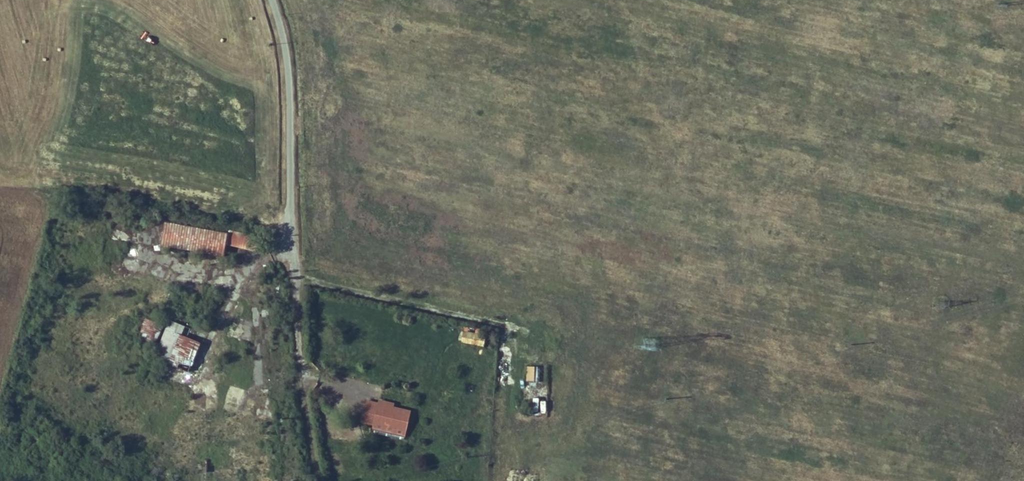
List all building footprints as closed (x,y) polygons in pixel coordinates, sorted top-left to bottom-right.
[(164,220),(160,245),(223,257),(228,231),(164,220)] [(146,318),(140,330),(158,337),(163,326),(146,318)] [(180,326),(177,333),(187,337),(190,330),(180,326)] [(477,344),(480,329),(464,326),(461,341),(477,344)] [(188,372),(200,342),(166,329),(154,358),(169,364),(188,372)] [(183,386),(188,372),(169,364),(164,378),(183,386)] [(526,382),(538,382),(538,367),(527,367),(526,382)] [(532,414),(545,414),(546,401),(533,400),(532,414)] [(379,404),(367,401),(362,421),(407,431),(412,412),(394,407),(379,404)]
